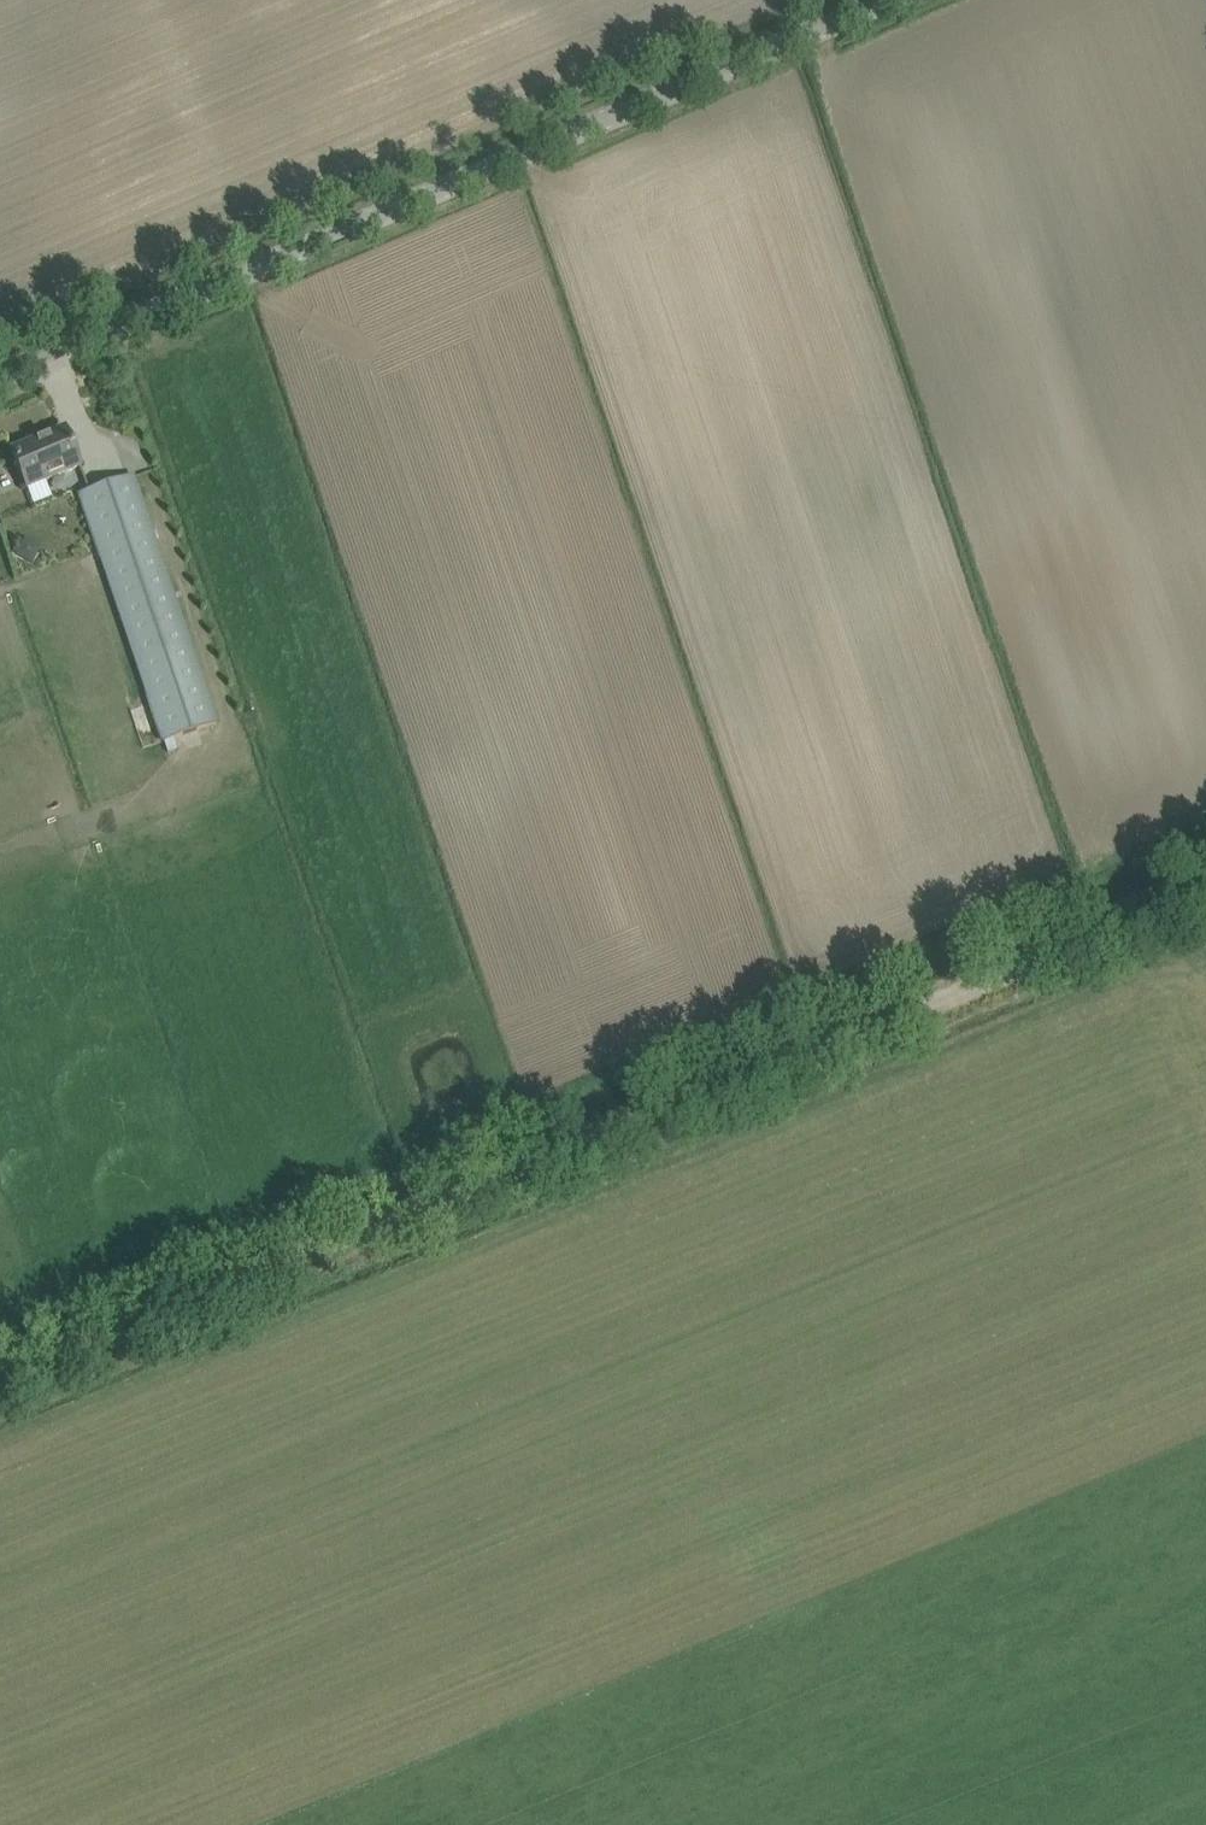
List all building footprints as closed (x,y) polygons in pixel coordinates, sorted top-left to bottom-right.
[(46,480),(80,466),(64,428),(11,450),(27,488),(46,480)] [(162,745),(166,743),(217,726),(134,476),(79,494),(162,745)] [(41,546),(24,537),(15,553),(33,562),(41,546)]
